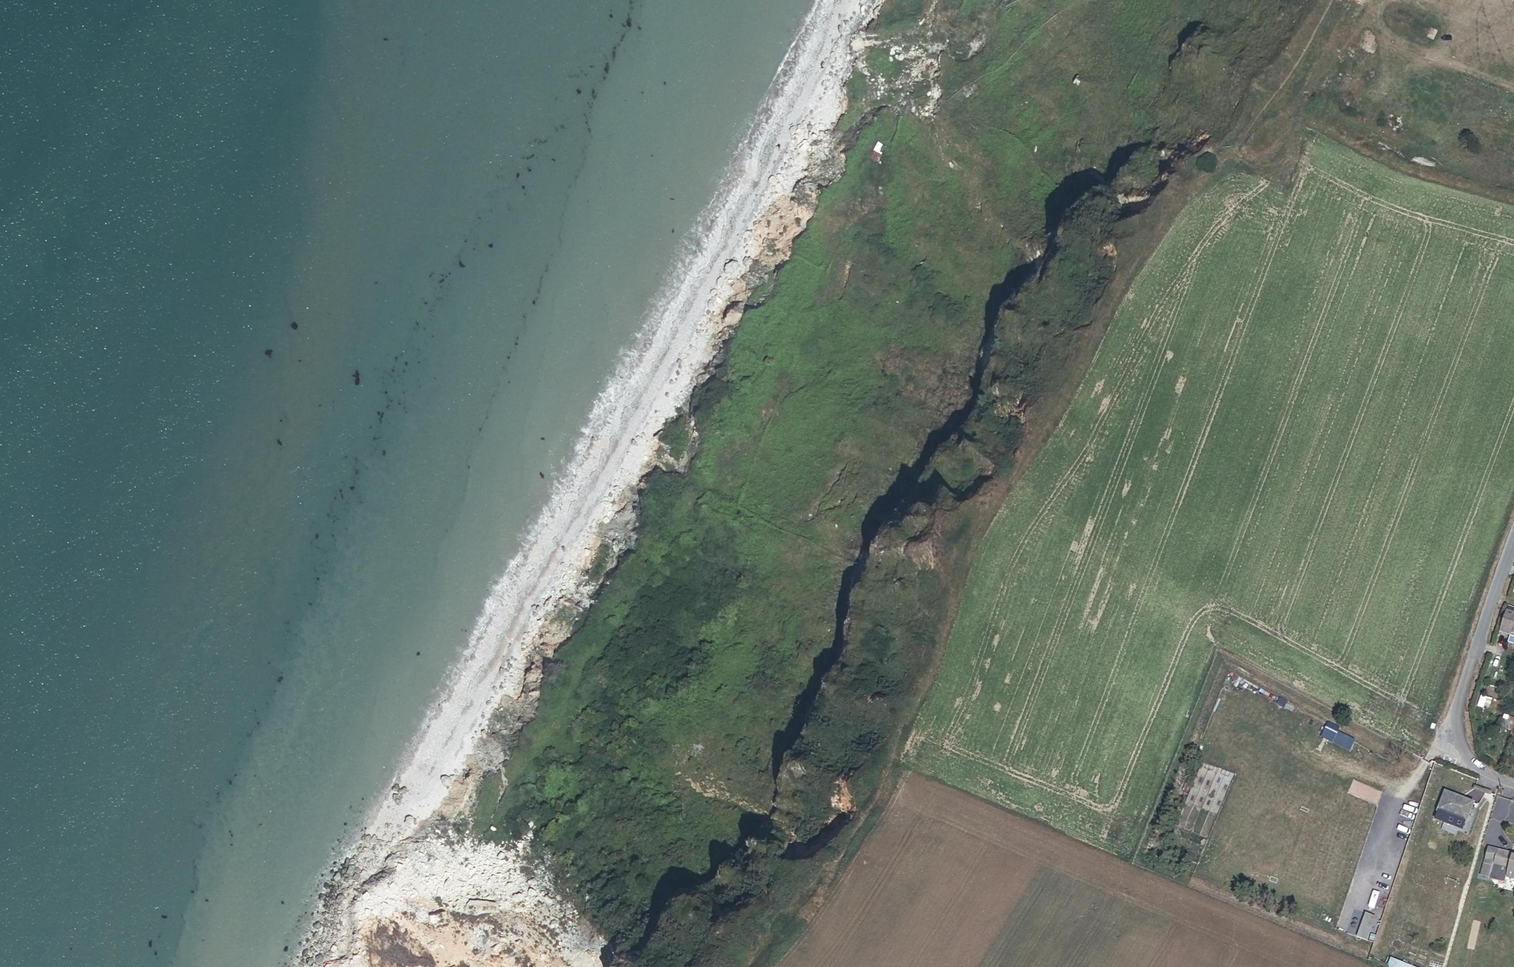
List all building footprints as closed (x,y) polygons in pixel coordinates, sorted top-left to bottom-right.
[(957,22),(947,19),(944,26),(943,26),(941,32),(948,35),(951,28),(955,30),(957,22)] [(1513,638),(1513,609),(1509,608),(1502,631),(1509,633),(1508,636),(1513,638)] [(1280,699),(1276,705),(1284,709),(1287,703),(1280,699)] [(1328,723),(1321,737),(1333,743),(1340,730),(1328,723)] [(1469,817),(1472,812),(1474,805),(1445,793),(1437,813),(1438,813),(1465,825),(1466,826),(1469,817)] [(1503,794),(1502,798),(1513,802),(1513,797),(1503,794)] [(1463,831),(1465,825),(1438,813),(1436,820),(1463,831)] [(1480,878),(1505,885),(1506,880),(1513,882),(1513,857),(1512,857),(1513,855),(1489,849),(1480,878)] [(1360,927),(1357,938),(1367,941),(1375,917),(1365,914),(1362,922),(1358,921),(1356,926),(1360,927)]
